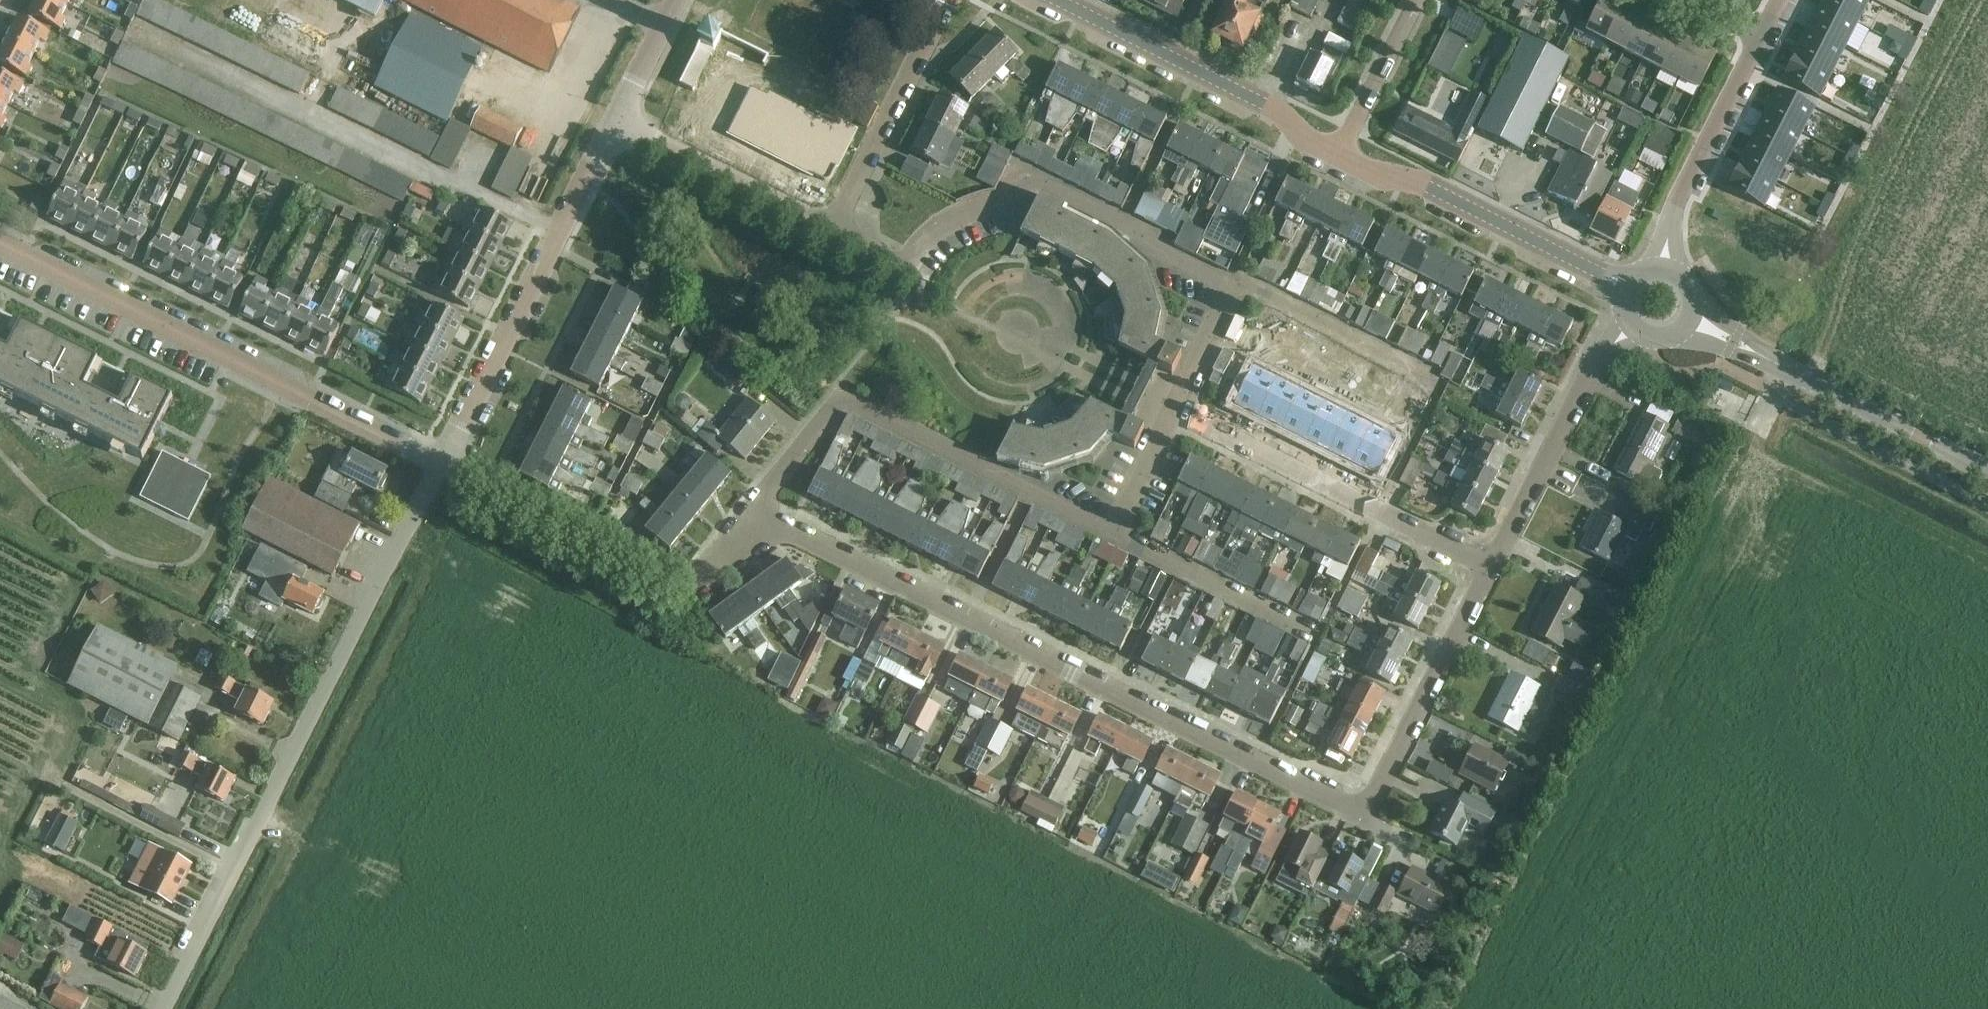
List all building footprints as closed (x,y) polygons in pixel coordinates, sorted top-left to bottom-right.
[(55,0),(36,0),(29,15),(60,31),(65,20),(61,18),(67,6),(55,0)] [(140,9),(136,16),(146,21),(156,0),(155,0),(144,0),(140,9)] [(146,21),(156,26),(166,5),(156,0),(146,21)] [(258,0),(231,0),(226,15),(250,23),(258,0)] [(375,19),(384,0),(337,0),(375,19)] [(549,74),(580,11),(558,0),(400,0),(549,74)] [(860,0),(822,0),(832,5),(834,1),(854,11),(860,0)] [(1141,1),(1177,19),(1186,0),(1141,0),(1141,1)] [(1264,18),(1259,16),(1264,6),(1251,0),(1232,0),(1214,35),(1227,42),(1225,45),(1239,52),(1240,48),(1242,49),(1251,32),(1256,34),(1264,18)] [(1320,2),(1316,0),(1298,0),(1297,2),(1316,12),(1320,2)] [(1346,4),(1368,16),(1373,6),(1361,0),(1348,0),(1346,4)] [(1525,3),(1520,0),(1517,0),(1511,11),(1519,15),(1525,3)] [(1525,3),(1535,8),(1539,0),(1527,0),(1525,3)] [(1589,29),(1587,32),(1606,42),(1623,10),(1604,0),(1589,29)] [(1821,5),(1858,24),(1870,0),(1823,0),(1821,5)] [(1316,12),(1297,2),(1292,11),(1311,21),(1316,12)] [(1368,16),(1346,4),(1341,13),(1363,25),(1368,16)] [(136,18),(136,16),(140,9),(131,5),(124,19),(133,23),(135,18),(136,18)] [(166,5),(156,26),(165,30),(175,10),(166,5)] [(1821,5),(1808,30),(1845,49),(1858,24),(1821,5)] [(165,30),(175,35),(185,14),(175,10),(165,30)] [(1565,10),(1559,22),(1568,26),(1574,14),(1565,10)] [(1623,10),(1606,42),(1625,51),(1641,19),(1623,10)] [(854,12),(842,35),(850,39),(862,16),(854,12)] [(1336,22),(1358,34),(1363,25),(1341,13),(1336,22)] [(185,14),(175,35),(184,40),(194,19),(185,14)] [(411,16),(384,70),(375,87),(447,123),(455,105),(482,51),(411,16)] [(1519,28),(1536,36),(1541,26),(1524,17),(1519,28)] [(18,18),(7,40),(33,54),(40,42),(44,44),(49,34),(18,18)] [(184,40),(194,44),(204,24),(194,19),(184,40)] [(1641,19),(1625,51),(1643,61),(1659,29),(1641,19)] [(194,44),(203,49),(213,28),(204,24),(194,44)] [(1579,24),(1575,32),(1585,37),(1587,32),(1589,29),(1579,24)] [(203,49),(213,54),(223,33),(213,28),(203,49)] [(1659,29),(1643,61),(1661,70),(1677,38),(1659,29)] [(117,30),(111,43),(120,47),(125,34),(117,30)] [(1808,30),(1796,54),(1832,73),(1845,49),(1808,30)] [(83,36),(72,31),(69,38),(80,43),(83,36)] [(707,31),(700,45),(714,52),(721,38),(707,31)] [(213,54),(222,58),(232,38),(223,33),(213,54)] [(974,55),(995,76),(1017,54),(996,33),(974,55)] [(1439,71),(1456,38),(1445,33),(1428,65),(1439,71)] [(1354,45),(1332,34),(1326,46),(1348,57),(1354,45)] [(1909,37),(1904,47),(1911,51),(1916,40),(1909,37)] [(222,58),(232,63),(242,42),(232,38),(222,58)] [(1522,153),(1569,60),(1525,38),(1478,130),(1522,153)] [(1677,38),(1661,70),(1679,79),(1696,47),(1677,38)] [(7,40),(0,54),(0,65),(27,78),(32,68),(27,66),(33,54),(7,40)] [(232,63),(241,68),(251,47),(242,42),(232,63)] [(123,68),(132,48),(123,43),(113,63),(123,68)] [(251,72),(261,52),(251,47),(241,68),(251,72)] [(1321,58),(1312,54),(1295,87),(1307,92),(1309,89),(1320,94),(1328,79),(1334,81),(1346,57),(1326,47),(1321,58)] [(1696,47),(1679,79),(1698,89),(1715,57),(1696,47)] [(1904,47),(1898,58),(1905,62),(1911,51),(1904,47)] [(123,68),(133,72),(142,53),(132,48),(123,68)] [(251,72),(260,77),(271,56),(261,52),(251,72)] [(133,72),(142,77),(152,58),(142,53),(133,72)] [(1796,54),(1783,80),(1820,99),(1832,73),(1796,54)] [(995,76),(974,55),(951,78),(973,99),(995,76)] [(271,56),(260,77),(270,81),(280,61),(271,56)] [(142,77),(152,82),(161,62),(152,58),(142,77)] [(270,81),(280,86),(290,65),(280,61),(270,81)] [(152,82),(162,86),(171,67),(161,62),(152,82)] [(1013,72),(1024,83),(1032,75),(1022,63),(1013,72)] [(280,86),(289,91),(299,70),(290,65),(280,86)] [(1045,125),(1054,129),(1081,76),(1059,65),(1046,91),(1040,102),(1041,103),(1043,99),(1051,103),(1045,125)] [(753,86),(729,134),(828,183),(850,139),(766,96),(775,77),(753,66),(745,82),(753,86)] [(163,87),(171,91),(181,72),(171,67),(162,86),(163,87)] [(100,68),(94,80),(103,84),(108,72),(100,68)] [(309,75),(299,70),(289,91),(299,96),(309,75)] [(171,91),(181,96),(190,76),(181,72),(171,91)] [(7,106),(14,93),(18,96),(23,86),(0,74),(0,102),(7,106)] [(190,76),(181,96),(185,98),(190,100),(200,81),(190,76)] [(1102,87),(1081,76),(1054,129),(1062,133),(1077,117),(1085,120),(1083,124),(1084,124),(1102,87)] [(1592,76),(1587,86),(1600,93),(1605,82),(1592,76)] [(1606,92),(1619,99),(1625,86),(1613,80),(1606,92)] [(190,100),(200,105),(210,86),(200,81),(190,100)] [(200,105),(210,110),(219,90),(210,86),(200,105)] [(1884,86),(1878,96),(1886,100),(1891,89),(1884,86)] [(1097,151),(1124,97),(1102,87),(1084,124),(1084,125),(1086,121),(1094,125),(1088,146),(1097,151)] [(327,109),(336,113),(346,93),(337,88),(327,109)] [(144,92),(138,106),(150,111),(158,93),(151,89),(149,95),(144,92)] [(1778,89),(1765,114),(1802,133),(1815,108),(1778,89)] [(210,110),(219,114),(229,95),(219,90),(210,110)] [(1624,101),(1637,108),(1642,97),(1630,90),(1624,101)] [(1473,92),(1454,130),(1407,107),(1395,132),(1457,163),(1470,138),(1489,100),(1473,92)] [(346,93),(336,113),(346,118),(355,98),(346,93)] [(81,107),(89,111),(95,98),(87,94),(81,107)] [(219,114),(229,119),(238,100),(229,95),(219,114)] [(983,103),(993,114),(1002,105),(991,95),(983,103)] [(927,125),(954,138),(968,110),(941,96),(927,125)] [(1878,96),(1873,107),(1880,111),(1886,100),(1878,96)] [(1145,108),(1124,97),(1097,151),(1106,155),(1119,138),(1128,142),(1126,145),(1126,146),(1145,108)] [(346,118),(355,122),(365,102),(355,98),(346,118)] [(229,119),(239,124),(248,104),(238,100),(229,119)] [(128,108),(113,101),(109,111),(123,118),(128,108)] [(1641,110),(1654,117),(1658,107),(1646,101),(1641,110)] [(355,122),(364,127),(374,106),(365,102),(355,122)] [(248,129),(258,109),(248,104),(239,124),(248,129)] [(374,106),(364,127),(373,131),(383,111),(374,106)] [(1141,172),(1154,145),(1167,119),(1145,108),(1126,146),(1127,146),(1128,142),(1137,146),(1131,168),(1141,172)] [(1546,136),(1581,153),(1594,159),(1608,132),(1594,126),(1560,108),(1546,136)] [(1623,108),(1617,120),(1628,126),(1634,114),(1626,109),(1623,108)] [(248,129),(258,133),(267,114),(258,109),(248,129)] [(482,133),(492,114),(481,109),(471,128),(482,133)] [(73,123),(81,127),(88,114),(79,110),(73,123)] [(127,118),(140,123),(143,116),(130,110),(127,118)] [(1675,115),(1664,110),(1659,120),(1670,125),(1675,115)] [(373,131),(382,136),(392,115),(383,111),(373,131)] [(267,114),(258,133),(267,138),(277,118),(267,114)] [(482,133),(492,139),(502,119),(492,114),(482,133)] [(1765,114),(1752,139),(1789,158),(1802,133),(1765,114)] [(382,136),(392,140),(401,120),(392,115),(382,136)] [(267,138),(277,143),(287,123),(277,118),(267,138)] [(989,124),(976,118),(971,130),(984,136),(989,124)] [(150,119),(147,127),(155,130),(160,132),(163,125),(150,119)] [(502,119),(492,139),(512,148),(522,129),(502,119)] [(392,140),(401,145),(411,124),(401,120),(392,140)] [(446,130),(465,140),(470,130),(451,120),(446,130)] [(277,143),(287,147),(296,128),(287,123),(277,143)] [(420,129),(411,124),(401,145),(410,149),(420,129)] [(954,138),(927,125),(912,153),(939,167),(954,138)] [(1171,182),(1177,185),(1202,136),(1180,125),(1167,151),(1180,158),(1176,166),(1179,167),(1171,182)] [(1665,158),(1676,137),(1655,126),(1644,147),(1665,158)] [(170,127),(166,134),(176,138),(179,131),(170,127)] [(287,147),(296,152),(306,132),(296,128),(287,147)] [(410,149),(419,154),(429,133),(420,129),(410,149)] [(465,140),(446,130),(441,140),(460,149),(465,140)] [(296,152),(306,157),(315,137),(306,132),(296,152)] [(438,138),(429,133),(419,154),(428,158),(438,138)] [(1224,147),(1202,136),(1177,185),(1183,188),(1188,179),(1192,181),(1199,167),(1210,173),(1224,147)] [(306,157),(316,161),(325,142),(315,137),(306,157)] [(1752,139),(1740,164),(1777,182),(1789,158),(1752,139)] [(460,149),(441,140),(436,150),(456,159),(460,149)] [(1014,155),(1036,166),(1046,146),(1035,140),(1030,150),(1020,144),(1014,155)] [(316,161),(325,166),(335,146),(325,142),(316,161)] [(988,155),(1008,165),(1013,154),(993,143),(988,155)] [(62,145),(56,158),(64,162),(70,149),(62,145)] [(1853,145),(1847,156),(1854,160),(1860,149),(1853,145)] [(214,159),(217,152),(204,146),(201,154),(214,159)] [(325,166),(335,171),(344,151),(335,146),(325,166)] [(1057,151),(1046,146),(1036,166),(1057,177),(1063,165),(1053,160),(1057,151)] [(1210,202),(1219,207),(1244,157),(1224,147),(1210,173),(1222,179),(1210,202)] [(507,160),(526,170),(531,159),(512,149),(507,160)] [(456,159),(436,150),(431,160),(451,169),(456,159)] [(335,171),(345,175),(354,156),(344,151),(335,171)] [(1203,240),(1235,255),(1251,222),(1242,218),(1270,163),(1247,152),(1244,157),(1219,207),(1206,234),(1203,240)] [(1568,153),(1548,193),(1575,207),(1573,210),(1590,218),(1611,175),(1594,166),(1590,173),(1583,169),(1586,162),(1568,153)] [(975,179),(995,190),(1008,165),(988,155),(975,179)] [(236,169),(239,161),(227,156),(223,163),(236,169)] [(345,175),(354,180),(364,160),(354,156),(345,175)] [(1847,156),(1842,167),(1849,171),(1854,160),(1847,156)] [(354,180),(364,185),(373,165),(364,160),(354,180)] [(502,170),(521,179),(526,170),(507,160),(502,170)] [(902,174),(920,184),(928,169),(910,160),(902,174)] [(54,162),(47,175),(55,179),(62,166),(54,162)] [(1057,177),(1079,188),(1089,167),(1078,162),(1074,171),(1063,165),(1057,177)] [(1740,164),(1727,189),(1764,208),(1777,182),(1740,164)] [(364,185),(373,189),(383,170),(373,165),(364,185)] [(262,171),(250,166),(246,173),(259,179),(262,171)] [(1100,173),(1089,167),(1079,188),(1100,198),(1106,186),(1096,181),(1100,173)] [(1631,182),(1634,171),(1618,167),(1615,177),(1631,182)] [(373,189),(383,194),(393,174),(383,170),(373,189)] [(497,179),(516,189),(521,179),(502,170),(497,179)] [(282,180),(269,174),(265,183),(277,188),(282,180)] [(383,194),(393,199),(402,179),(393,174),(383,194)] [(158,186),(150,203),(160,207),(168,191),(171,183),(162,179),(158,186)] [(402,179),(393,199),(402,203),(412,184),(402,179)] [(516,189),(497,179),(492,190),(511,199),(516,189)] [(1310,191),(1288,180),(1275,205),(1276,206),(1276,205),(1289,212),(1285,220),(1287,221),(1279,237),(1285,240),(1310,191)] [(47,218),(68,229),(86,193),(82,201),(71,195),(75,188),(64,183),(47,218)] [(1117,192),(1106,186),(1100,198),(1122,209),(1133,188),(1121,183),(1117,192)] [(1616,183),(1611,194),(1592,232),(1615,244),(1640,195),(1616,183)] [(180,185),(174,198),(181,202),(187,188),(180,185)] [(1331,201),(1310,191),(1285,240),(1291,243),(1298,227),(1300,228),(1305,220),(1318,227),(1331,201)] [(68,229),(89,240),(107,204),(103,211),(92,206),(96,198),(86,193),(68,229)] [(1156,226),(1166,205),(1146,195),(1136,216),(1156,226)] [(1827,195),(1822,205),(1829,209),(1835,198),(1827,195)] [(37,196),(31,209),(39,213),(45,200),(37,196)] [(381,196),(374,211),(394,220),(401,205),(381,196)] [(1019,239),(1053,263),(1074,221),(1062,215),(1065,208),(1041,196),(1019,239)] [(445,216),(452,204),(444,199),(437,212),(445,216)] [(338,206),(325,200),(321,208),(334,214),(338,206)] [(1328,261),(1352,212),(1331,201),(1318,227),(1332,233),(1328,242),(1330,243),(1322,258),(1328,261)] [(89,240),(110,250),(128,215),(124,222),(113,216),(117,209),(107,204),(89,240)] [(1166,205),(1156,226),(1177,236),(1188,215),(1166,205)] [(1822,205),(1817,216),(1824,220),(1829,209),(1822,205)] [(408,206),(401,220),(409,224),(416,210),(408,206)] [(357,215),(344,209),(340,218),(353,223),(357,215)] [(465,228),(472,232),(500,246),(511,224),(483,210),(477,222),(470,218),(465,228)] [(1375,223),(1352,212),(1328,261),(1334,264),(1342,249),(1343,250),(1348,241),(1361,248),(1360,249),(1362,249),(1375,223)] [(204,232),(211,218),(201,213),(194,227),(204,232)] [(128,215),(110,250),(132,261),(146,233),(134,227),(138,220),(128,215)] [(1093,271),(1094,271),(1110,239),(1074,221),(1053,263),(1054,263),(1054,264),(1055,264),(1093,270),(1093,271)] [(1185,223),(1175,244),(1196,255),(1203,240),(1206,234),(1185,223)] [(393,242),(401,246),(407,233),(399,229),(393,242)] [(1387,229),(1374,255),(1375,256),(1375,255),(1388,261),(1384,270),(1386,271),(1378,287),(1384,290),(1396,266),(1409,241),(1387,229)] [(143,267),(164,277),(182,242),(182,241),(178,249),(167,243),(171,236),(161,231),(143,267)] [(489,266),(500,246),(472,232),(466,243),(459,239),(458,240),(448,235),(444,244),(454,249),(489,266)] [(1110,239),(1094,271),(1094,272),(1115,290),(1116,291),(1146,271),(1110,239)] [(1396,266),(1384,290),(1390,293),(1398,278),(1413,285),(1418,277),(1430,251),(1409,241),(1396,266)] [(164,277),(185,288),(203,252),(199,259),(188,254),(192,247),(182,242),(164,277)] [(364,252),(361,258),(373,264),(382,248),(369,242),(364,252)] [(1011,258),(1025,258),(1026,250),(1017,245),(1011,258)] [(355,248),(349,262),(356,265),(358,266),(361,258),(364,252),(355,248)] [(479,287),(489,266),(454,249),(454,250),(461,253),(456,264),(448,260),(444,269),(479,287)] [(389,251),(382,264),(390,268),(397,256),(389,251)] [(1430,251),(1418,277),(1431,283),(1427,292),(1429,293),(1421,308),(1427,311),(1452,262),(1430,251)] [(185,288),(206,298),(224,263),(220,270),(209,265),(213,257),(203,252),(185,288)] [(1231,263),(1218,257),(1215,265),(1227,271),(1231,263)] [(1256,276),(1266,280),(1275,262),(1265,257),(1256,276)] [(1285,266),(1275,262),(1266,280),(1276,285),(1285,266)] [(1474,273),(1452,262),(1427,311),(1433,314),(1441,299),(1443,300),(1447,291),(1460,298),(1461,299),(1474,273)] [(234,268),(224,263),(206,298),(228,309),(242,281),(230,275),(234,268)] [(1325,268),(1318,283),(1309,302),(1337,316),(1341,308),(1334,304),(1339,294),(1327,287),(1334,273),(1325,268)] [(468,309),(479,287),(444,269),(443,270),(450,274),(445,285),(438,281),(433,291),(468,309)] [(1116,291),(1124,318),(1161,316),(1146,271),(1116,291)] [(317,318),(303,347),(324,358),(339,330),(327,323),(330,316),(331,317),(348,282),(338,277),(335,283),(334,283),(320,311),(316,318),(317,318)] [(1082,294),(1089,281),(1080,277),(1074,282),(1082,294)] [(1299,298),(1309,302),(1318,283),(1309,278),(1299,298)] [(239,315),(261,326),(278,290),(274,297),(263,292),(267,284),(257,279),(239,315)] [(1475,335),(1484,339),(1509,291),(1486,279),(1473,305),(1474,306),(1469,315),(1481,321),(1475,335)] [(381,288),(373,283),(366,296),(375,300),(381,288)] [(614,288),(603,310),(632,325),(644,303),(625,293),(614,288)] [(278,290),(261,326),(282,336),(299,301),(295,308),(284,302),(288,295),(278,290)] [(1509,291),(1484,339),(1491,343),(1498,328),(1501,329),(1504,321),(1517,327),(1530,301),(1509,291)] [(282,336),(303,347),(317,318),(316,318),(306,313),(309,306),(299,301),(282,336)] [(1522,359),(1526,361),(1551,312),(1530,301),(1517,327),(1531,334),(1527,342),(1529,343),(1522,359)] [(356,317),(364,321),(370,309),(362,305),(356,317)] [(1343,305),(1341,308),(1337,316),(1351,323),(1356,311),(1343,305)] [(423,328),(451,342),(462,320),(434,306),(428,318),(421,314),(416,325),(423,328)] [(1363,330),(1372,312),(1362,307),(1353,325),(1363,330)] [(592,331),(621,346),(632,325),(603,310),(592,331)] [(1383,317),(1372,312),(1363,330),(1373,335),(1383,317)] [(1551,312),(1526,361),(1534,365),(1541,349),(1543,350),(1547,342),(1560,349),(1573,323),(1551,312)] [(0,313),(0,389),(143,460),(173,399),(0,313)] [(1124,318),(1104,319),(1105,326),(1105,334),(1104,341),(1151,365),(1155,343),(1161,316),(1124,318)] [(1294,322),(1290,329),(1301,334),(1305,327),(1298,324),(1294,322)] [(677,338),(674,345),(690,353),(693,347),(692,346),(697,335),(687,325),(679,340),(677,338)] [(345,339),(353,343),(360,330),(351,326),(345,339)] [(1305,327),(1301,334),(1312,340),(1315,333),(1308,329),(1305,327)] [(440,363),(451,342),(423,328),(417,339),(410,336),(405,346),(412,349),(413,349),(440,363)] [(1406,351),(1415,333),(1405,328),(1396,346),(1406,351)] [(611,368),(610,368),(621,373),(625,365),(615,359),(621,346),(592,331),(581,353),(611,368)] [(1426,338),(1415,333),(1406,351),(1417,357),(1426,338)] [(1181,356),(1155,343),(1151,365),(1172,375),(1181,356)] [(1435,355),(1430,364),(1441,369),(1450,349),(1440,344),(1435,355)] [(670,351),(687,360),(690,353),(674,345),(670,351)] [(1341,346),(1338,353),(1348,358),(1352,351),(1341,346)] [(430,384),(440,363),(413,349),(412,349),(408,358),(395,352),(389,363),(395,366),(394,367),(401,370),(402,369),(430,384)] [(341,351),(334,366),(346,372),(353,358),(341,351)] [(716,351),(706,364),(719,374),(721,373),(731,381),(740,369),(729,361),(716,351)] [(1352,351),(1348,358),(1359,363),(1363,356),(1352,351)] [(1427,351),(1423,360),(1430,364),(1435,355),(1427,351)] [(611,368),(581,353),(570,375),(599,390),(610,368),(611,368)] [(1452,353),(1441,376),(1451,381),(1463,358),(1452,353)] [(362,369),(371,378),(383,365),(375,357),(362,369)] [(655,378),(666,383),(671,374),(660,368),(655,378)] [(1253,371),(1236,407),(1259,418),(1279,380),(1255,368),(1253,371)] [(402,369),(401,370),(396,381),(389,377),(384,388),(419,405),(430,384),(402,369)] [(1388,369),(1385,376),(1395,382),(1399,374),(1388,369)] [(1486,376),(1483,382),(1532,407),(1543,385),(1518,372),(1510,386),(1502,381),(1501,383),(1486,376)] [(1399,374),(1395,382),(1406,387),(1410,380),(1399,374)] [(648,378),(645,384),(661,392),(664,386),(648,378)] [(1279,380),(1259,418),(1263,420),(1283,430),(1302,392),(1279,380)] [(1521,429),(1532,407),(1483,382),(1481,387),(1496,395),(1495,397),(1502,402),(1495,416),(1521,429)] [(661,392),(645,384),(641,390),(648,394),(643,403),(651,407),(656,397),(658,398),(661,392)] [(585,417),(592,404),(563,389),(551,411),(587,429),(587,428),(592,420),(585,417)] [(1302,392),(1283,430),(1284,430),(1305,441),(1306,442),(1326,403),(1302,392)] [(680,415),(687,414),(692,409),(691,401),(686,397),(679,397),(674,403),(674,410),(680,415)] [(1090,457),(1109,436),(1123,420),(1077,397),(1071,401),(1065,406),(1058,409),(1070,427),(1090,457)] [(744,461),(776,422),(748,400),(720,434),(707,424),(697,437),(717,454),(724,444),(744,461)] [(1326,403),(1306,442),(1326,451),(1330,454),(1349,415),(1326,403)] [(578,451),(579,451),(583,442),(604,448),(608,439),(587,428),(587,429),(551,411),(541,432),(578,451)] [(1673,427),(1645,413),(1615,472),(1656,493),(1665,474),(1656,469),(1671,439),(1668,438),(1673,427)] [(1349,415),(1330,454),(1347,462),(1353,465),(1373,427),(1349,415)] [(858,420),(854,427),(865,433),(868,425),(858,420)] [(1123,420),(1109,436),(1134,449),(1144,431),(1123,420)] [(1704,448),(1710,436),(1680,420),(1673,433),(1704,448)] [(622,438),(635,444),(642,430),(630,424),(622,438)] [(1499,424),(1495,431),(1502,435),(1506,427),(1499,424)] [(879,431),(868,425),(865,433),(876,438),(879,431)] [(997,463),(998,462),(1044,472),(1043,436),(1043,435),(1042,436),(1014,430),(1015,428),(1014,427),(996,462),(997,463)] [(1090,457),(1070,427),(1043,436),(1044,472),(1090,457)] [(1373,427),(1353,465),(1368,473),(1377,477),(1397,438),(1373,427)] [(1455,441),(1449,452),(1497,476),(1508,454),(1501,450),(1507,438),(1502,435),(1495,431),(1486,427),(1480,438),(1473,435),(1467,447),(1455,441)] [(658,435),(651,431),(645,442),(653,446),(658,435)] [(541,432),(530,454),(567,473),(568,472),(572,464),(593,470),(598,460),(579,451),(578,451),(541,432)] [(619,436),(615,442),(632,451),(635,444),(622,438),(619,436)] [(907,445),(896,439),(893,447),(903,452),(907,445)] [(632,451),(615,442),(612,449),(629,457),(632,451)] [(653,446),(645,442),(640,453),(647,456),(653,446)] [(918,450),(907,445),(903,452),(914,457),(918,450)] [(322,485),(315,499),(343,513),(354,491),(353,491),(357,483),(375,493),(378,488),(381,490),(387,478),(384,476),(386,472),(364,460),(365,457),(355,452),(354,455),(353,454),(351,458),(338,451),(321,484),(322,485)] [(1497,476),(1449,452),(1444,462),(1468,474),(1463,483),(1462,485),(1486,497),(1497,476)] [(212,477),(163,453),(140,498),(189,522),(212,477)] [(518,476),(548,491),(557,496),(558,495),(556,494),(561,486),(582,491),(583,489),(586,483),(587,482),(568,472),(567,473),(530,454),(518,476)] [(1191,457),(1174,492),(1189,500),(1181,515),(1187,518),(1213,468),(1191,457)] [(702,458),(688,475),(716,497),(729,480),(702,458)] [(946,464),(935,458),(931,466),(942,471),(946,464)] [(1475,519),(1486,497),(1462,485),(1463,483),(1412,458),(1400,483),(1413,489),(1420,474),(1435,481),(1434,483),(1446,489),(1446,490),(1457,495),(1451,506),(1475,519)] [(956,469),(946,464),(942,471),(953,476),(956,469)] [(843,476),(823,466),(807,497),(827,507),(843,476)] [(1139,491),(1153,496),(1162,472),(1148,467),(1139,491)] [(1211,499),(1221,504),(1234,479),(1213,468),(1187,519),(1198,524),(1211,499)] [(613,471),(607,483),(614,486),(620,475),(613,471)] [(630,474),(625,485),(632,489),(637,478),(630,474)] [(688,475),(675,492),(702,514),(716,497),(688,475)] [(862,486),(843,476),(827,507),(847,517),(862,486)] [(984,483),(973,478),(970,485),(980,490),(984,483)] [(597,479),(594,485),(610,493),(613,487),(597,479)] [(1234,479),(1221,504),(1234,511),(1227,525),(1235,529),(1255,490),(1234,479)] [(332,578),(358,526),(268,480),(241,531),(332,578)] [(586,483),(583,489),(590,493),(591,491),(594,485),(587,482),(586,483)] [(1685,482),(1678,496),(1678,497),(1688,501),(1695,487),(1694,486),(1685,482)] [(995,488),(984,483),(980,490),(991,496),(995,488)] [(610,493),(594,485),(591,491),(607,500),(610,493)] [(625,485),(619,496),(627,499),(632,489),(625,485)] [(882,495),(862,486),(847,517),(866,527),(882,495)] [(1260,533),(1276,500),(1255,490),(1235,529),(1234,530),(1243,535),(1247,527),(1260,533)] [(675,492),(661,508),(688,530),(702,514),(675,492)] [(901,505),(882,495),(866,527),(885,536),(901,505)] [(1259,534),(1280,544),(1297,511),(1276,500),(1260,533),(1259,534)] [(920,515),(901,505),(885,536),(905,546),(920,515)] [(1032,507),(1029,514),(1040,520),(1043,512),(1032,507)] [(661,508),(648,525),(675,547),(688,530),(661,508)] [(1636,544),(1647,522),(1624,510),(1618,523),(1595,512),(1587,526),(1592,528),(1581,548),(1609,562),(1622,537),(1636,544)] [(1297,511),(1280,544),(1301,555),(1305,547),(1318,521),(1297,511)] [(1054,518),(1043,512),(1040,520),(1050,525),(1054,518)] [(940,524),(920,515),(905,546),(924,555),(940,524)] [(1667,541),(1674,527),(1660,520),(1652,534),(1667,541)] [(1151,539),(1161,544),(1170,526),(1160,521),(1151,539)] [(1326,557),(1339,532),(1318,521),(1305,547),(1317,552),(1312,562),(1321,566),(1326,557)] [(959,534),(940,524),(924,555),(943,565),(959,534)] [(1079,531),(1076,538),(1087,543),(1090,536),(1079,531)] [(1326,557),(1321,566),(1330,571),(1335,561),(1347,568),(1348,569),(1361,543),(1339,532),(1326,557)] [(979,544),(959,534),(943,565),(963,575),(979,544)] [(1192,559),(1200,542),(1185,535),(1177,552),(1192,559)] [(1101,542),(1090,536),(1087,543),(1098,548),(1101,542)] [(1202,542),(1193,560),(1203,565),(1212,547),(1202,542)] [(1021,556),(998,544),(979,583),(1002,594),(1021,556)] [(262,546),(248,573),(268,583),(260,598),(282,608),(285,602),(312,616),(315,611),(320,611),(323,604),(321,600),(323,595),(301,584),(308,570),(262,546)] [(1367,549),(1356,571),(1367,577),(1378,555),(1367,549)] [(1246,560),(1247,558),(1234,551),(1229,561),(1220,557),(1214,570),(1235,581),(1246,560)] [(1137,559),(1127,554),(1123,561),(1134,567),(1137,559)] [(1045,567),(1021,556),(1002,594),(1026,606),(1045,567)] [(1148,565),(1137,559),(1134,567),(1144,572),(1148,565)] [(1264,569),(1246,560),(1235,581),(1254,590),(1264,569)] [(786,561),(766,575),(799,620),(800,619),(810,634),(821,611),(815,602),(804,610),(792,592),(803,584),(815,575),(799,567),(794,571),(786,561)] [(1069,579),(1045,567),(1026,606),(1049,617),(1069,579)] [(1384,574),(1380,583),(1395,591),(1406,597),(1405,597),(1429,609),(1441,587),(1417,574),(1413,581),(1401,575),(1400,578),(1395,575),(1394,579),(1384,574)] [(766,575),(747,588),(764,612),(776,604),(781,612),(783,610),(793,624),(799,620),(766,575)] [(1260,593),(1278,602),(1287,584),(1270,575),(1260,593)] [(1092,591),(1069,579),(1049,617),(1073,629),(1092,591)] [(1592,628),(1593,629),(1593,628),(1573,618),(1584,596),(1599,604),(1605,592),(1581,580),(1575,591),(1577,592),(1575,596),(1556,586),(1546,606),(1548,607),(1541,620),(1539,619),(1532,633),(1563,649),(1564,648),(1559,646),(1565,634),(1582,643),(1580,647),(1582,648),(1592,628)] [(104,583),(92,592),(100,604),(112,595),(104,583)] [(1380,583),(1375,592),(1391,600),(1401,605),(1394,618),(1418,630),(1429,609),(1405,597),(1395,591),(1380,583)] [(1296,589),(1287,584),(1278,602),(1287,607),(1296,589)] [(728,602),(771,662),(773,661),(774,662),(780,658),(768,641),(767,642),(752,621),(764,612),(747,588),(728,602)] [(1347,589),(1342,599),(1363,609),(1368,599),(1347,589)] [(1309,593),(1302,590),(1292,609),(1299,613),(1309,593)] [(828,628),(834,618),(847,625),(839,641),(858,650),(879,607),(847,591),(841,602),(834,598),(821,625),(828,628)] [(1116,603),(1092,591),(1073,629),(1097,641),(1116,603)] [(1330,604),(1309,593),(1299,613),(1321,623),(1330,604)] [(1616,608),(1630,615),(1636,602),(1623,595),(1616,608)] [(1215,599),(1206,617),(1216,622),(1225,604),(1215,599)] [(1363,609),(1342,599),(1337,609),(1358,619),(1363,609)] [(708,616),(725,640),(738,631),(743,639),(745,638),(755,651),(753,652),(764,667),(771,662),(728,602),(708,616)] [(1139,614),(1116,603),(1097,641),(1120,653),(1139,614)] [(1142,663),(1163,674),(1188,624),(1182,621),(1175,636),(1173,635),(1168,644),(1155,638),(1156,638),(1155,637),(1142,663)] [(882,623),(867,651),(877,656),(888,662),(901,668),(918,635),(892,622),(889,627),(882,623)] [(1332,627),(1332,628),(1401,663),(1413,641),(1389,629),(1389,628),(1381,624),(1375,636),(1348,623),(1343,633),(1332,627)] [(1188,624),(1163,674),(1184,684),(1197,659),(1186,653),(1188,650),(1194,653),(1204,631),(1194,627),(1188,624)] [(1267,625),(1261,635),(1271,641),(1280,645),(1285,634),(1277,630),(1267,625)] [(176,741),(198,697),(170,683),(178,667),(97,627),(67,685),(176,741)] [(1401,663),(1332,628),(1331,628),(1333,640),(1366,655),(1359,669),(1366,673),(1390,685),(1401,663)] [(918,635),(901,668),(926,680),(931,670),(933,671),(944,649),(918,635)] [(812,647),(820,651),(826,641),(818,636),(812,647)] [(1299,641),(1290,659),(1300,664),(1309,646),(1299,641)] [(1323,641),(1317,653),(1328,658),(1334,647),(1323,641)] [(1184,684),(1206,695),(1230,645),(1225,642),(1217,657),(1215,656),(1210,665),(1197,659),(1184,684)] [(1227,705),(1239,680),(1227,674),(1232,664),(1229,662),(1236,648),(1230,645),(1206,695),(1227,705)] [(202,650),(196,663),(208,669),(214,655),(202,650)] [(1315,652),(1302,679),(1315,685),(1328,659),(1315,652)] [(782,656),(769,682),(788,691),(801,665),(782,656)] [(949,678),(951,679),(945,692),(969,704),(968,706),(986,669),(960,656),(949,678)] [(876,668),(864,662),(855,679),(868,685),(876,668)] [(1273,665),(1273,666),(1248,716),(1269,727),(1287,692),(1272,685),(1280,669),(1273,665)] [(968,706),(970,707),(967,713),(969,718),(977,722),(981,720),(984,714),(985,714),(986,713),(993,716),(1000,704),(1001,704),(1012,682),(986,669),(968,706)] [(1239,680),(1227,705),(1248,716),(1260,690),(1266,680),(1245,670),(1239,680)] [(796,702),(809,675),(801,671),(787,698),(796,702)] [(1554,697),(1539,690),(1539,689),(1515,676),(1504,699),(1500,697),(1490,718),(1517,732),(1531,704),(1547,712),(1554,697)] [(1580,703),(1587,690),(1560,676),(1553,689),(1580,703)] [(262,728),(275,703),(260,696),(263,690),(250,684),(247,690),(223,678),(217,689),(242,702),(235,714),(262,728)] [(1296,691),(1304,695),(1309,684),(1302,680),(1296,691)] [(1350,705),(1374,717),(1385,696),(1361,683),(1356,693),(1350,705)] [(1340,700),(1350,705),(1356,693),(1346,688),(1340,700)] [(1012,728),(1036,740),(1054,703),(1028,690),(1017,712),(1019,713),(1012,728)] [(813,694),(807,713),(823,717),(829,699),(813,694)] [(916,696),(903,722),(915,728),(920,718),(928,702),(916,696)] [(833,721),(841,705),(832,701),(825,716),(833,721)] [(920,718),(915,728),(926,734),(939,707),(928,702),(920,718)] [(1054,703),(1036,740),(1061,752),(1068,737),(1070,738),(1081,716),(1054,703)] [(1293,707),(1288,705),(1280,719),(1286,721),(1285,723),(1297,729),(1305,712),(1293,707)] [(1319,705),(1315,714),(1363,739),(1374,717),(1350,705),(1343,718),(1319,705)] [(111,710),(104,724),(120,732),(127,718),(111,710)] [(1363,739),(1315,714),(1310,724),(1334,737),(1328,748),(1352,760),(1363,739)] [(1102,745),(1116,752),(1127,730),(1100,716),(1089,739),(1091,740),(1085,752),(1095,757),(1102,745)] [(985,757),(988,751),(1000,726),(988,720),(976,745),(973,751),(985,757)] [(897,726),(887,744),(903,752),(912,734),(902,728),(897,726)] [(1000,726),(988,751),(1000,757),(1012,732),(1000,726)] [(1127,730),(1116,752),(1128,758),(1122,771),(1133,776),(1139,764),(1141,765),(1152,743),(1127,730)] [(924,739),(912,733),(912,734),(903,752),(914,758),(924,739)] [(1064,744),(1057,769),(1073,774),(1080,749),(1064,744)] [(1538,764),(1530,760),(1508,749),(1503,759),(1476,745),(1460,775),(1493,793),(1507,764),(1523,773),(1532,777),(1538,764)] [(225,802),(237,779),(184,751),(177,764),(203,777),(197,788),(225,802)] [(1177,798),(1194,764),(1168,751),(1157,773),(1159,774),(1153,786),(1177,798)] [(1177,798),(1176,800),(1173,805),(1174,806),(1175,805),(1188,810),(1191,809),(1193,806),(1201,810),(1207,798),(1209,799),(1220,777),(1194,764),(1177,798)] [(1453,775),(1432,765),(1426,775),(1447,786),(1453,775)] [(939,773),(951,780),(955,773),(942,766),(939,773)] [(81,767),(77,774),(85,778),(89,771),(81,767)] [(1047,791),(1056,795),(1064,777),(1055,773),(1047,791)] [(1552,773),(1546,784),(1559,791),(1565,780),(1552,773)] [(989,795),(994,784),(980,777),(975,788),(989,795)] [(1152,790),(1140,784),(1126,812),(1137,818),(1152,790)] [(1014,786),(999,785),(999,804),(1013,805),(1014,786)] [(1022,811),(1038,820),(1048,801),(1031,792),(1022,811)] [(1223,847),(1210,873),(1222,879),(1226,871),(1234,854),(1259,805),(1237,794),(1225,818),(1219,830),(1232,836),(1226,848),(1223,847)] [(1463,832),(1486,832),(1497,812),(1464,795),(1457,808),(1446,803),(1431,833),(1455,846),(1463,832)] [(1048,801),(1038,820),(1055,828),(1065,809),(1048,801)] [(182,837),(187,826),(147,805),(142,817),(182,837)] [(1281,816),(1259,805),(1234,854),(1244,859),(1253,841),(1264,847),(1253,870),(1265,876),(1286,832),(1275,827),(1281,816)] [(61,815),(60,817),(47,842),(46,844),(64,853),(78,825),(61,815)] [(1171,844),(1193,855),(1207,828),(1185,816),(1171,844)] [(1513,820),(1508,832),(1517,836),(1522,825),(1513,820)] [(1093,847),(1098,836),(1083,828),(1078,840),(1093,847)] [(1301,834),(1287,863),(1286,863),(1276,882),(1308,899),(1312,891),(1327,861),(1316,856),(1321,845),(1301,834)] [(127,839),(121,852),(132,857),(138,844),(127,839)] [(172,905),(180,891),(192,867),(150,846),(130,884),(172,905)] [(1197,886),(1210,860),(1196,853),(1184,879),(1197,886)] [(1327,861),(1312,891),(1337,903),(1339,901),(1343,903),(1329,930),(1334,933),(1329,942),(1337,946),(1354,909),(1370,878),(1359,873),(1363,866),(1342,855),(1336,866),(1327,861)] [(1149,864),(1142,878),(1174,895),(1181,880),(1149,864)] [(1435,914),(1449,888),(1426,876),(1427,875),(1414,868),(1400,896),(1435,914)] [(1385,915),(1396,892),(1384,886),(1372,909),(1385,915)] [(79,910),(74,920),(82,924),(78,933),(89,938),(88,940),(102,947),(97,957),(109,964),(136,977),(148,954),(122,941),(126,934),(98,920),(79,910)] [(1242,929),(1250,914),(1243,911),(1240,917),(1236,914),(1231,923),(1242,929)] [(1287,936),(1277,931),(1272,940),(1282,945),(1287,936)] [(0,941),(0,952),(8,956),(16,941),(3,935),(0,941)] [(40,1000),(57,1008),(84,1008),(89,999),(61,985),(63,980),(51,974),(44,988),(46,989),(40,1000)] [(15,1005),(0,997),(0,1008),(13,1008),(15,1005)]
